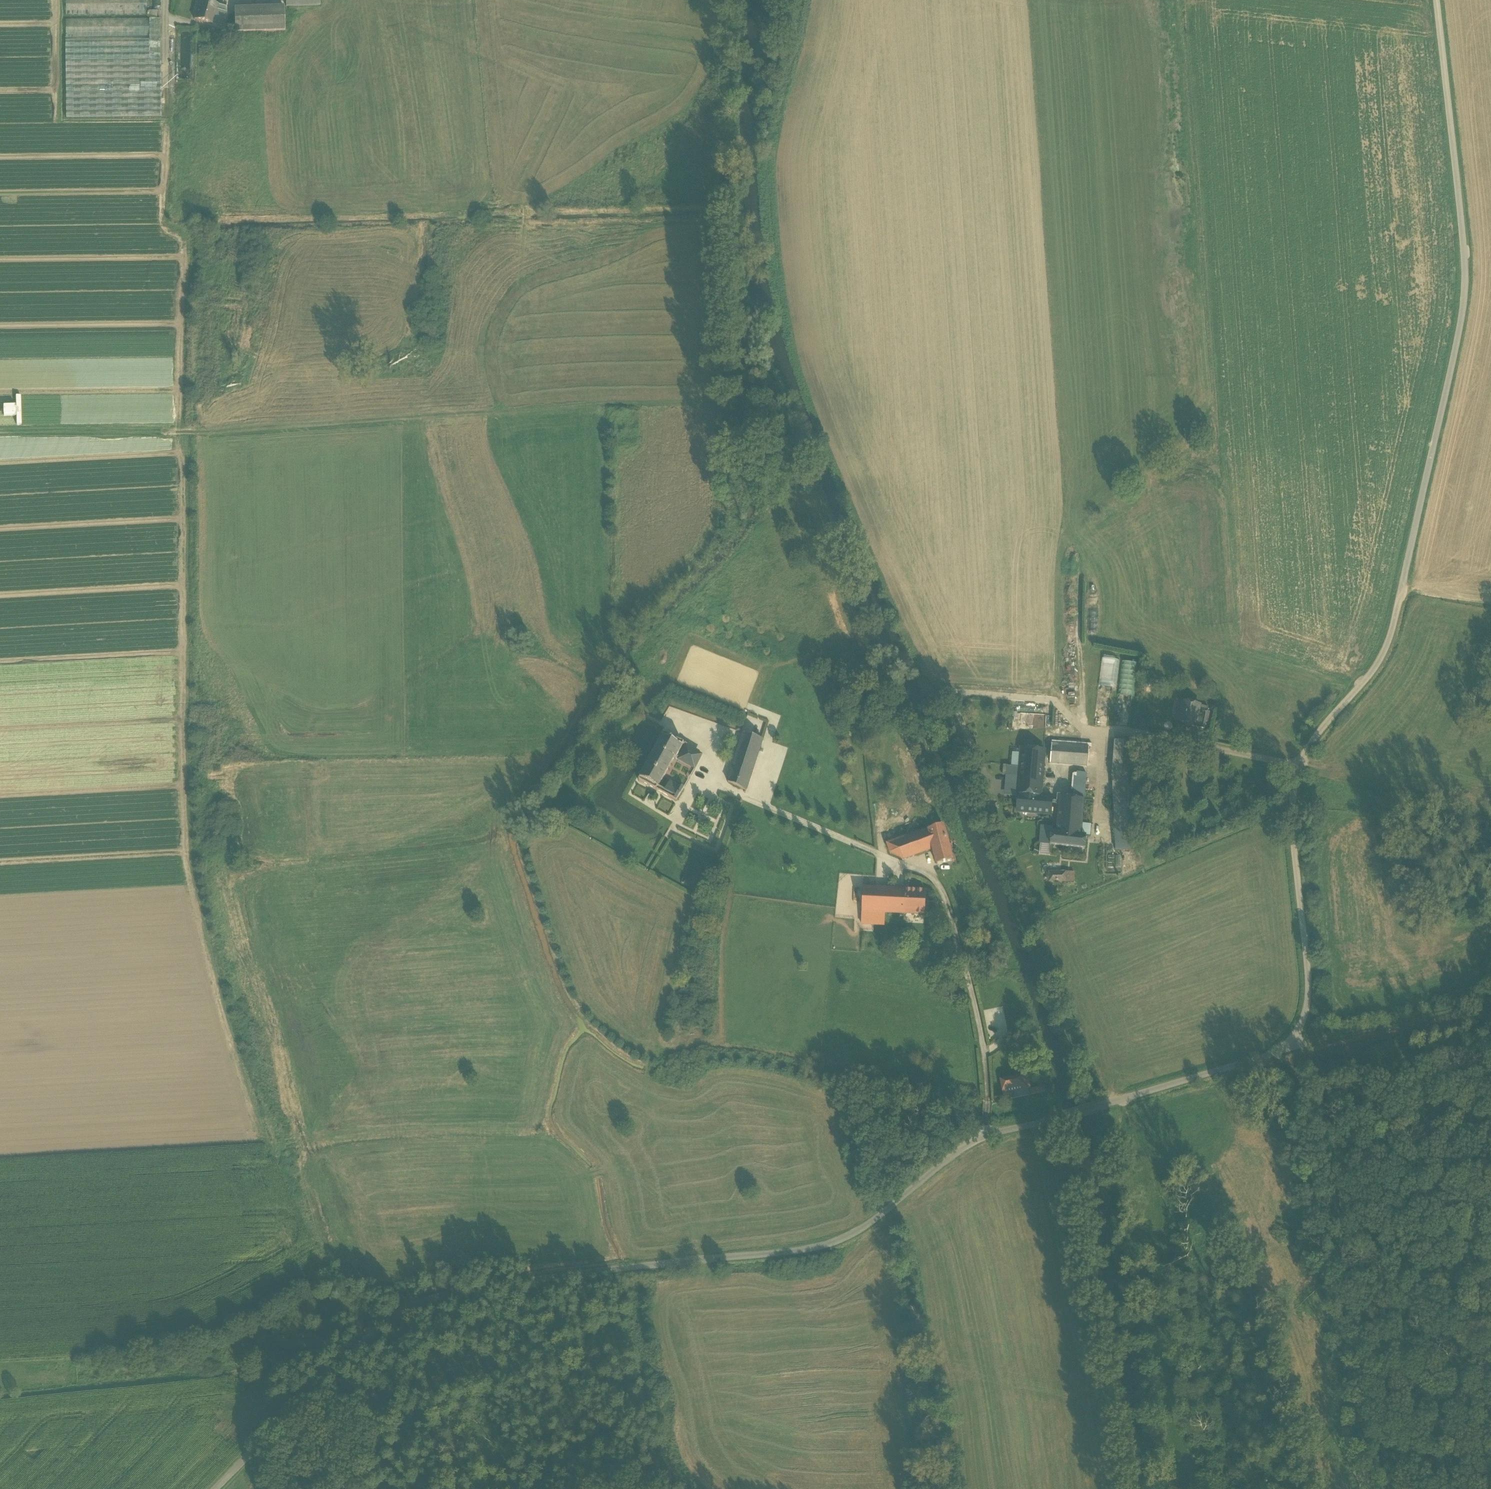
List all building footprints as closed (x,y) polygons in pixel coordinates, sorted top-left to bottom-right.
[(65,16),(146,15),(146,0),(65,0),(65,16)] [(193,20),(212,25),(217,11),(218,5),(200,0),(199,0),(193,20)] [(284,7),(234,8),(234,33),(284,31),(284,7)] [(157,11),(148,11),(148,19),(157,19),(157,11)] [(217,11),(212,25),(222,28),(226,13),(225,13),(217,11)] [(65,19),(65,118),(161,118),(160,19),(157,19),(148,19),(65,19)] [(1099,687),(1117,687),(1118,659),(1100,658),(1099,687)] [(1120,661),(1119,696),(1135,696),(1136,662),(1120,661)] [(1199,706),(1183,703),(1179,722),(1195,726),(1198,710),(1199,706)] [(1207,712),(1198,710),(1195,726),(1195,727),(1204,729),(1207,712)] [(762,740),(744,734),(728,784),(746,793),(762,740)] [(638,782),(656,792),(674,759),(676,760),(683,745),(675,741),(664,735),(638,782)] [(1134,743),(1115,741),(1112,777),(1128,777),(1132,777),(1134,743)] [(1042,743),(1042,751),(1043,751),(1042,763),(1052,764),(1086,767),(1088,747),(1042,743)] [(1018,795),(1040,797),(1041,788),(1042,763),(1043,751),(1042,751),(1005,748),(1003,776),(1007,776),(1006,794),(1018,795)] [(1050,789),(1052,764),(1042,763),(1041,788),(1050,789)] [(1075,800),(1084,801),(1086,774),(1076,774),(1075,800)] [(1128,777),(1112,777),(1115,845),(1131,844),(1128,777)] [(663,795),(676,802),(684,789),(681,787),(681,788),(670,782),(663,795)] [(1040,797),(1018,795),(1017,812),(1052,814),(1053,798),(1040,797)] [(1060,798),(1057,829),(1057,833),(1081,836),(1082,818),(1084,801),(1075,800),(1060,798)] [(1091,819),(1082,818),(1081,836),(1086,837),(1090,838),(1091,819)] [(928,831),(933,850),(937,865),(952,861),(948,844),(949,844),(942,826),(928,831)] [(1051,832),(1057,833),(1057,829),(1041,828),(1040,845),(1050,846),(1051,832)] [(933,850),(928,831),(907,838),(914,856),(933,850)] [(1057,833),(1051,832),(1050,846),(1085,850),(1086,837),(1081,836),(1057,833)] [(914,856),(907,838),(887,844),(890,853),(904,860),(914,856)] [(1075,882),(1074,869),(1047,871),(1048,884),(1075,882)] [(898,914),(899,890),(863,888),(862,912),(898,914)] [(899,890),(898,914),(924,915),(925,891),(899,890)] [(1010,1095),(1028,1091),(1025,1075),(1001,1081),(1004,1096),(1010,1095)] [(1028,1091),(1029,1095),(1047,1092),(1045,1087),(1029,1090),(1029,1091),(1028,1091)] [(1029,1095),(1028,1091),(1010,1095),(1011,1099),(1029,1095)]
